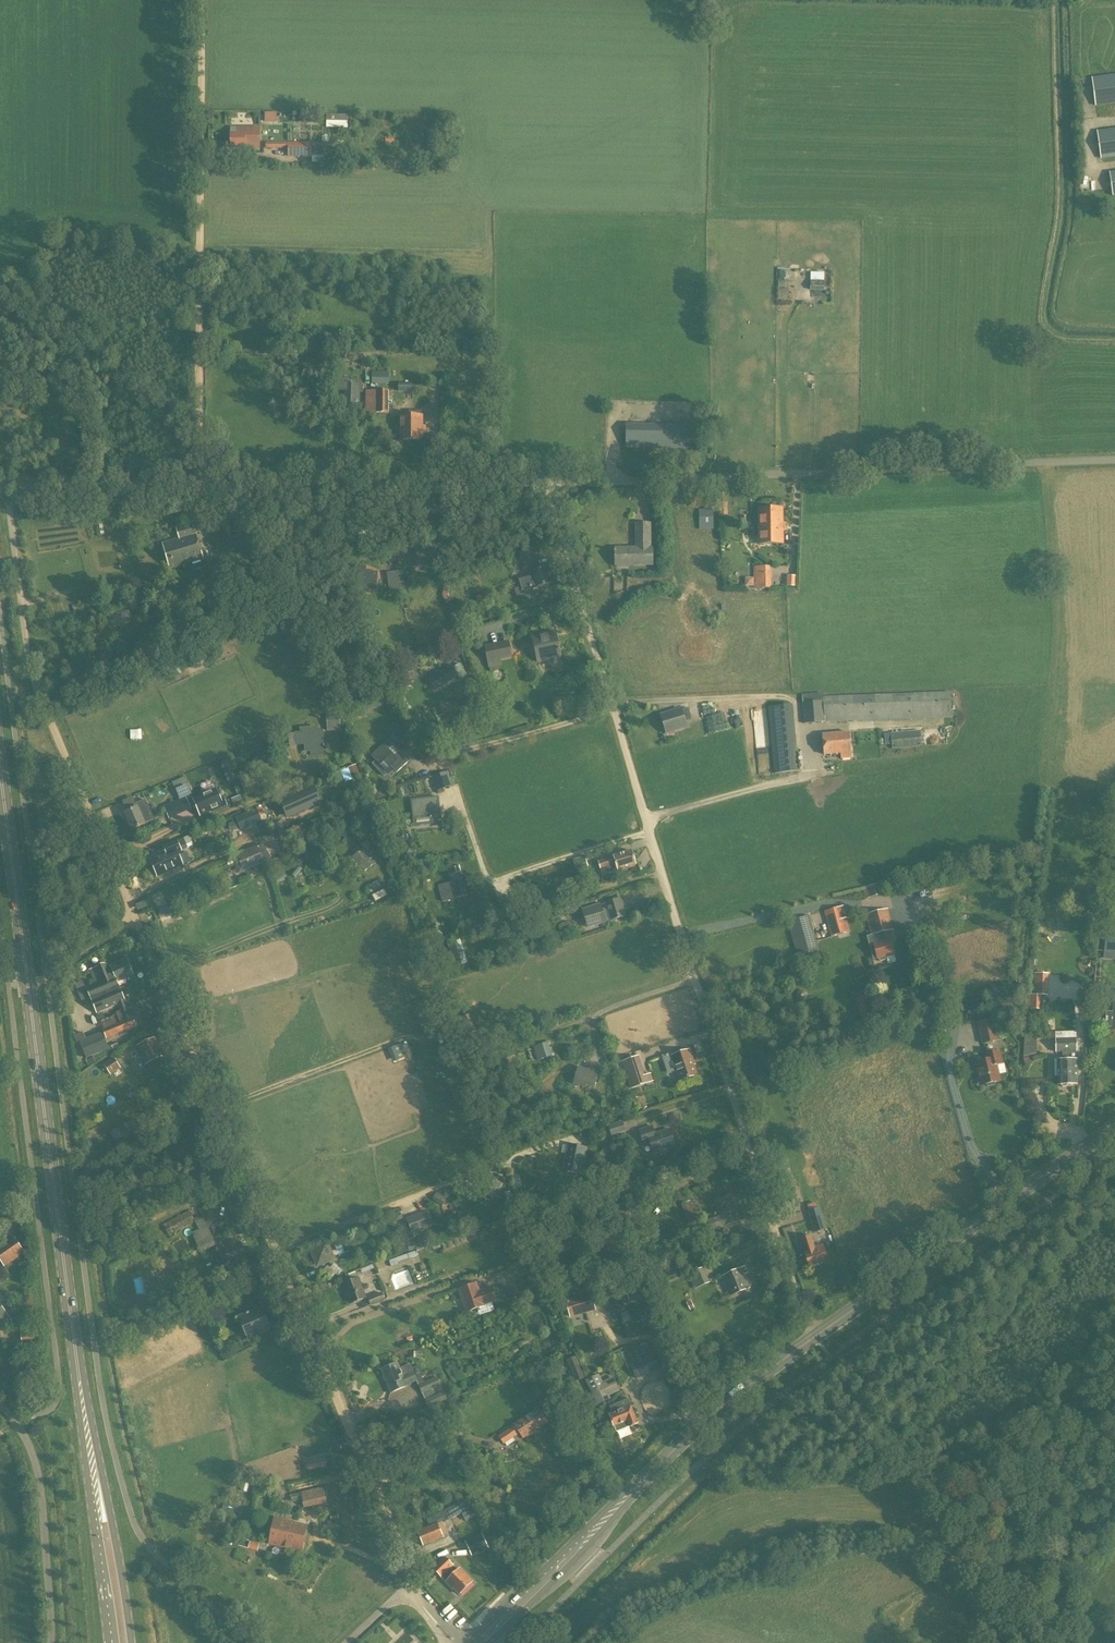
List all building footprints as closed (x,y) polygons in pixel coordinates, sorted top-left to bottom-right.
[(1114,104),(1114,75),(1091,78),(1095,107),(1114,104)] [(262,112),(262,123),(280,122),(280,111),(262,112)] [(231,148),(247,148),(247,144),(256,144),(256,128),(238,128),(238,134),(231,134),(231,136),(228,136),(228,146),(231,145),(231,148)] [(1114,157),(1114,129),(1097,131),(1101,159),(1114,157)] [(289,144),(289,156),(311,157),(311,144),(289,144)] [(810,281),(810,290),(823,291),(824,274),(809,273),(808,281),(810,281)] [(389,385),(389,373),(372,372),(372,384),(389,385)] [(398,392),(412,392),(412,383),(398,383),(398,392)] [(363,393),(363,384),(343,384),(343,403),(358,403),(359,393),(363,393)] [(366,413),(389,413),(389,391),(375,391),(375,390),(366,390),(366,413)] [(422,411),(409,411),(409,416),(401,416),(400,440),(422,440),(422,416),(422,411)] [(692,449),(692,425),(626,424),(626,448),(692,449)] [(759,544),(782,544),(782,509),(759,509),(759,544)] [(699,530),(713,529),(713,510),(699,510),(699,530)] [(287,542),(306,537),(302,521),(289,523),(292,535),(286,536),(287,542)] [(176,529),(179,539),(163,544),(170,569),(203,560),(192,524),(176,529)] [(652,565),(652,548),(650,548),(650,525),(636,525),(636,548),(616,548),(616,564),(652,565)] [(416,550),(417,562),(418,562),(420,564),(424,565),(426,566),(435,566),(435,558),(442,558),(442,545),(434,545),(428,545),(428,550),(416,550)] [(524,569),(538,566),(534,553),(521,557),(524,569)] [(377,585),(377,572),(366,572),(366,567),(359,566),(358,587),(367,587),(369,587),(373,585),(375,584),(377,585)] [(532,588),(551,583),(546,567),(533,570),(534,573),(517,578),(520,591),(523,593),(533,590),(532,588)] [(755,588),(771,588),(770,567),(755,567),(755,588)] [(405,569),(389,572),(393,592),(409,590),(405,569)] [(790,575),(790,586),(799,586),(799,575),(790,575)] [(459,600),(460,582),(445,582),(445,600),(459,600)] [(110,627),(131,620),(128,611),(107,618),(110,627)] [(538,662),(561,656),(555,632),(533,637),(534,644),(538,662)] [(352,645),(356,645),(356,640),(343,640),(344,662),(353,662),(352,645)] [(488,661),(511,656),(508,642),(485,647),(488,661)] [(460,679),(467,675),(460,664),(453,668),(451,666),(429,679),(435,690),(458,676),(460,679)] [(822,696),(825,722),(951,718),(951,692),(822,696)] [(825,722),(822,696),(822,693),(802,694),(802,702),(802,703),(804,723),(825,722)] [(371,702),(373,710),(382,707),(380,700),(371,702)] [(774,773),(799,771),(793,705),(768,707),(774,773)] [(666,733),(686,727),(684,721),(691,719),(688,708),(681,710),(681,709),(661,715),(666,733)] [(306,751),(311,750),(311,757),(324,756),(323,749),(324,749),(323,731),(316,732),(316,728),(301,729),(301,733),(296,733),(297,744),(305,743),(306,751)] [(922,747),(921,731),(890,733),(892,750),(922,747)] [(841,759),(851,758),(849,733),(822,736),(824,754),(840,753),(841,759)] [(400,742),(411,754),(417,748),(406,737),(400,742)] [(372,757),(376,761),(372,764),(384,777),(388,773),(388,774),(393,769),(397,773),(409,762),(399,752),(394,757),(384,746),(372,757)] [(229,780),(237,777),(232,760),(223,763),(229,780)] [(352,777),(359,775),(356,765),(349,767),(352,777)] [(447,771),(432,777),(437,791),(452,786),(447,771)] [(184,778),(172,782),(179,799),(190,795),(184,778)] [(192,798),(200,817),(228,805),(225,799),(222,800),(217,787),(214,788),(213,785),(201,790),(203,794),(192,798)] [(312,804),(306,791),(281,802),(287,815),(312,804)] [(191,810),(186,797),(164,806),(169,819),(191,810)] [(438,797),(411,800),(413,819),(430,817),(431,821),(441,820),(438,797)] [(153,820),(147,804),(145,800),(137,804),(138,808),(125,813),(132,830),(145,824),(144,823),(153,820)] [(248,812),(253,824),(261,821),(256,809),(248,812)] [(193,846),(189,837),(179,841),(183,850),(193,846)] [(380,859),(373,849),(374,848),(367,838),(359,844),(364,849),(353,857),(364,871),(380,859)] [(166,854),(151,861),(158,876),(183,865),(176,851),(181,849),(177,840),(163,847),(166,854)] [(237,855),(243,870),(263,862),(271,859),(268,851),(265,852),(265,850),(262,845),(256,847),(237,855)] [(618,871),(635,865),(631,851),(598,861),(601,869),(616,864),(618,871)] [(577,872),(588,869),(585,856),(573,860),(577,872)] [(449,875),(461,872),(460,866),(447,868),(449,875)] [(384,878),(371,884),(375,890),(387,883),(384,878)] [(466,887),(469,886),(467,881),(462,883),(461,880),(438,885),(442,901),(468,895),(466,887)] [(869,897),(883,893),(880,884),(866,887),(869,897)] [(387,889),(375,895),(378,901),(390,895),(387,889)] [(139,903),(140,909),(151,906),(149,900),(139,903)] [(601,904),(582,909),(582,911),(584,917),(584,918),(587,928),(606,923),(605,921),(611,920),(622,916),(625,916),(622,908),(621,902),(620,901),(620,900),(606,903),(601,904)] [(179,901),(157,910),(161,920),(183,911),(179,901)] [(831,937),(850,931),(844,912),(843,912),(842,907),(843,906),(842,906),(824,911),(831,937)] [(889,940),(887,931),(893,930),(888,909),(865,914),(871,936),(867,937),(867,936),(866,936),(871,953),(871,952),(875,951),(877,959),(878,958),(879,960),(880,961),(881,961),(883,961),(885,960),(886,960),(886,958),(886,957),(886,956),(895,954),(891,939),(889,940)] [(1107,911),(1104,951),(1114,952),(1114,911),(1107,911)] [(798,960),(820,953),(809,916),(787,922),(798,960)] [(454,965),(461,963),(455,943),(448,945),(454,965)] [(92,1000),(121,988),(118,982),(133,975),(127,960),(107,968),(105,964),(96,967),(102,981),(86,988),(92,1000)] [(1036,994),(1047,994),(1048,972),(1036,972),(1036,994)] [(121,988),(92,1000),(97,1013),(118,1004),(125,1020),(103,1029),(107,1038),(136,1026),(121,988)] [(1040,1009),(1041,995),(1029,994),(1029,1008),(1040,1009)] [(864,1024),(875,1020),(867,995),(855,999),(864,1024)] [(977,1023),(982,1044),(997,1041),(993,1019),(977,1023)] [(87,1059),(109,1049),(101,1032),(80,1041),(87,1059)] [(1036,1053),(1036,1035),(1024,1035),(1022,1056),(1036,1053)] [(146,1063),(163,1056),(155,1037),(138,1045),(146,1063)] [(1056,1052),(1062,1052),(1076,1052),(1076,1051),(1076,1038),(1055,1038),(1056,1052)] [(537,1060),(553,1055),(548,1041),(533,1046),(537,1060)] [(390,1049),(395,1062),(409,1057),(404,1043),(390,1049)] [(679,1081),(696,1075),(691,1060),(692,1060),(689,1050),(671,1056),(679,1081)] [(1062,1052),(1062,1060),(1055,1061),(1055,1076),(1058,1076),(1058,1085),(1061,1085),(1062,1087),(1066,1087),(1067,1085),(1077,1084),(1076,1060),(1078,1060),(1078,1051),(1076,1051),(1076,1052),(1062,1052)] [(1003,1065),(1000,1052),(973,1057),(974,1063),(975,1063),(980,1087),(987,1086),(987,1087),(995,1086),(995,1084),(1001,1083),(997,1066),(1003,1065)] [(630,1088),(647,1082),(639,1056),(621,1061),(630,1088)] [(111,1075),(121,1068),(113,1057),(100,1066),(103,1071),(106,1069),(111,1075)] [(574,1081),(583,1084),(593,1086),(597,1073),(578,1067),(574,1081)] [(642,1111),(646,1108),(636,1098),(633,1101),(642,1111)] [(135,1118),(111,1131),(118,1143),(142,1131),(135,1118)] [(610,1137),(626,1132),(623,1121),(606,1126),(610,1137)] [(92,1143),(97,1153),(113,1144),(108,1134),(112,1132),(107,1123),(91,1131),(96,1141),(92,1143)] [(653,1153),(674,1146),(669,1129),(655,1134),(652,1126),(638,1130),(643,1144),(650,1142),(653,1153)] [(591,1128),(578,1133),(580,1139),(593,1135),(591,1128)] [(565,1153),(563,1171),(584,1174),(588,1146),(569,1144),(567,1153),(565,1153)] [(490,1179),(483,1193),(482,1195),(483,1197),(489,1200),(491,1199),(496,1189),(499,1190),(504,1180),(494,1175),(492,1180),(490,1179)] [(536,1209),(531,1195),(520,1200),(524,1213),(536,1209)] [(711,1231),(740,1221),(732,1196),(716,1201),(721,1216),(707,1221),(711,1231)] [(688,1225),(697,1222),(690,1201),(681,1204),(688,1225)] [(513,1216),(512,1206),(502,1207),(503,1217),(513,1216)] [(815,1233),(826,1229),(820,1207),(808,1211),(815,1233)] [(169,1236),(195,1222),(190,1211),(163,1225),(169,1236)] [(415,1236),(414,1233),(433,1226),(429,1212),(407,1219),(409,1226),(403,1228),(407,1239),(415,1236)] [(208,1226),(207,1226),(192,1233),(199,1253),(215,1245),(208,1226)] [(246,1256),(240,1243),(239,1243),(236,1235),(221,1241),(224,1249),(229,1263),(246,1256)] [(809,1268),(828,1261),(823,1245),(815,1248),(811,1236),(800,1240),(809,1268)] [(5,1268),(25,1254),(13,1237),(0,1246),(0,1261),(5,1268)] [(319,1265),(333,1259),(327,1243),(310,1249),(313,1257),(316,1256),(319,1265)] [(536,1268),(541,1267),(538,1258),(533,1260),(531,1254),(520,1258),(525,1273),(536,1269),(536,1268)] [(744,1275),(749,1273),(746,1266),(721,1277),(729,1297),(750,1288),(744,1275)] [(694,1290),(710,1284),(703,1267),(688,1274),(694,1290)] [(238,1296),(255,1288),(250,1277),(233,1284),(238,1296)] [(351,1304),(366,1298),(358,1279),(343,1284),(351,1304)] [(645,1292),(641,1281),(625,1287),(629,1298),(645,1292)] [(483,1305),(497,1301),(492,1285),(478,1290),(476,1284),(459,1289),(463,1301),(465,1300),(469,1312),(484,1307),(483,1305)] [(370,1306),(385,1301),(381,1292),(367,1298),(370,1306)] [(570,1318),(596,1310),(591,1293),(565,1300),(570,1318)] [(662,1329),(656,1305),(647,1307),(653,1331),(662,1329)] [(247,1339),(270,1329),(267,1322),(266,1323),(260,1308),(238,1317),(247,1339)] [(12,1321),(4,1309),(0,1311),(0,1330),(12,1321)] [(637,1379),(660,1369),(653,1355),(630,1365),(637,1379)] [(575,1382),(585,1378),(576,1356),(566,1360),(575,1382)] [(416,1381),(416,1379),(421,1377),(421,1378),(424,1377),(420,1366),(412,1369),(410,1365),(400,1369),(397,1363),(381,1370),(391,1393),(407,1386),(406,1385),(416,1381)] [(608,1395),(619,1390),(613,1378),(602,1384),(598,1376),(587,1381),(598,1404),(609,1399),(608,1395)] [(421,1377),(416,1379),(416,1381),(422,1393),(421,1393),(424,1400),(434,1396),(431,1389),(440,1385),(437,1377),(423,1383),(421,1378),(421,1377)] [(630,1427),(638,1424),(631,1405),(630,1406),(627,1399),(609,1407),(612,1413),(609,1414),(614,1426),(615,1426),(628,1421),(630,1427)] [(523,1438),(546,1422),(537,1410),(514,1425),(514,1426),(499,1436),(504,1444),(520,1434),(523,1438)] [(328,1466),(325,1456),(305,1461),(308,1471),(328,1466)] [(304,1509),(327,1504),(323,1488),(300,1492),(290,1495),(291,1501),(302,1499),(304,1509)] [(450,1508),(454,1517),(471,1508),(466,1499),(450,1508)] [(301,1551),(307,1526),(275,1519),(269,1544),(301,1551)] [(423,1546),(443,1538),(437,1523),(417,1532),(423,1546)] [(488,1548),(484,1540),(468,1547),(472,1555),(488,1548)] [(258,1552),(260,1544),(250,1541),(248,1549),(258,1552)] [(459,1594),(472,1582),(460,1568),(457,1570),(444,1557),(432,1568),(452,1589),(453,1588),(459,1594)]
